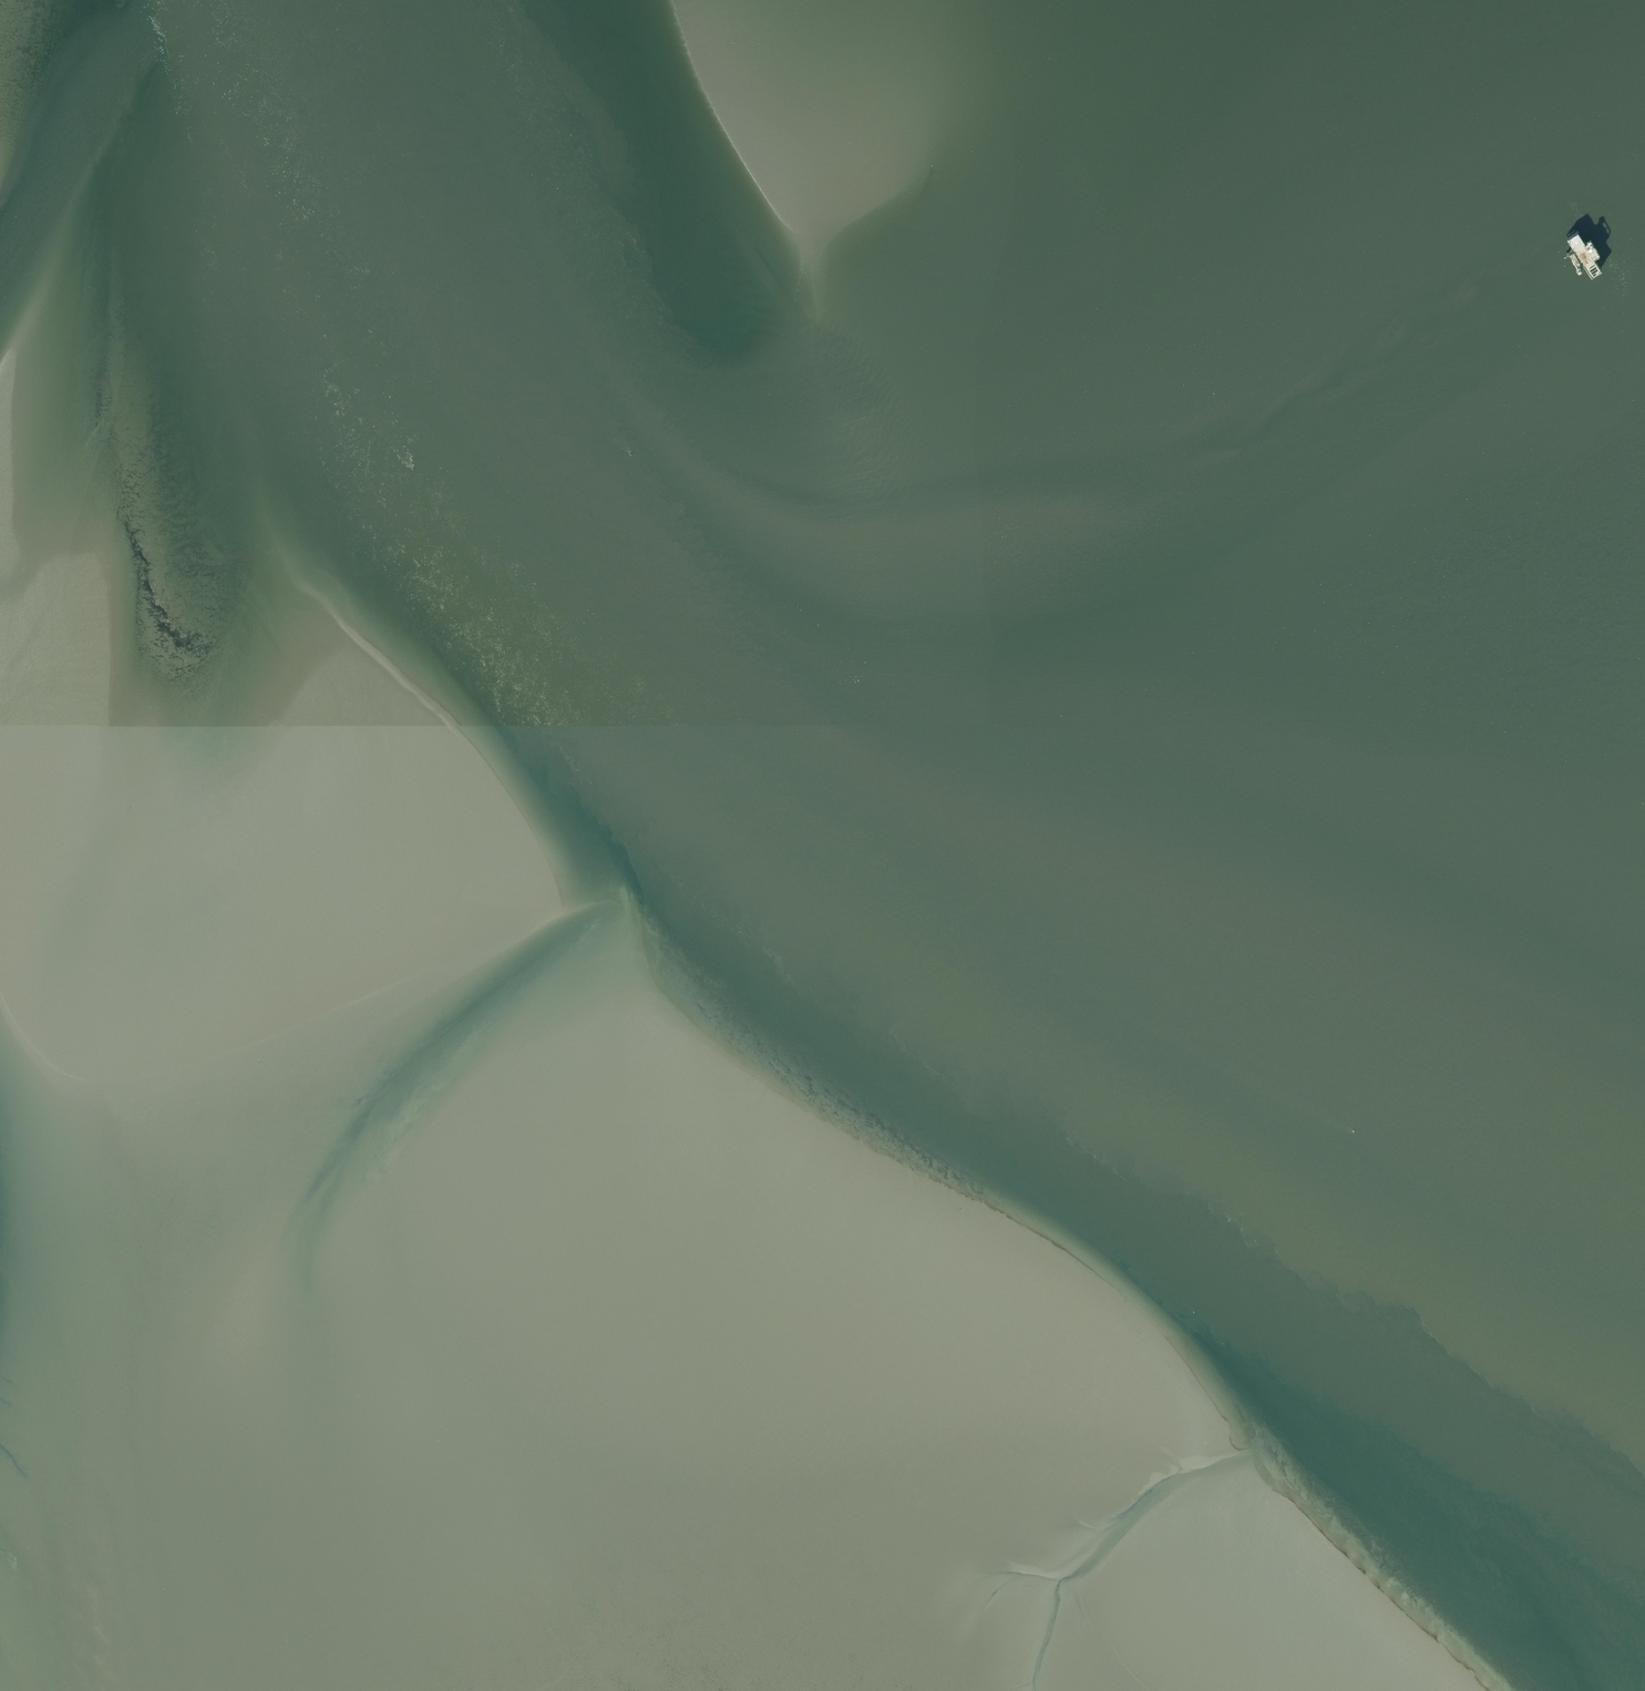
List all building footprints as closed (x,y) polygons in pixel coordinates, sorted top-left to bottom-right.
[(1574,248),(1568,252),(1577,267),(1584,263),(1590,273),(1602,266),(1596,256),(1601,253),(1592,237),(1585,241),(1579,230),(1567,236),(1574,248)]
